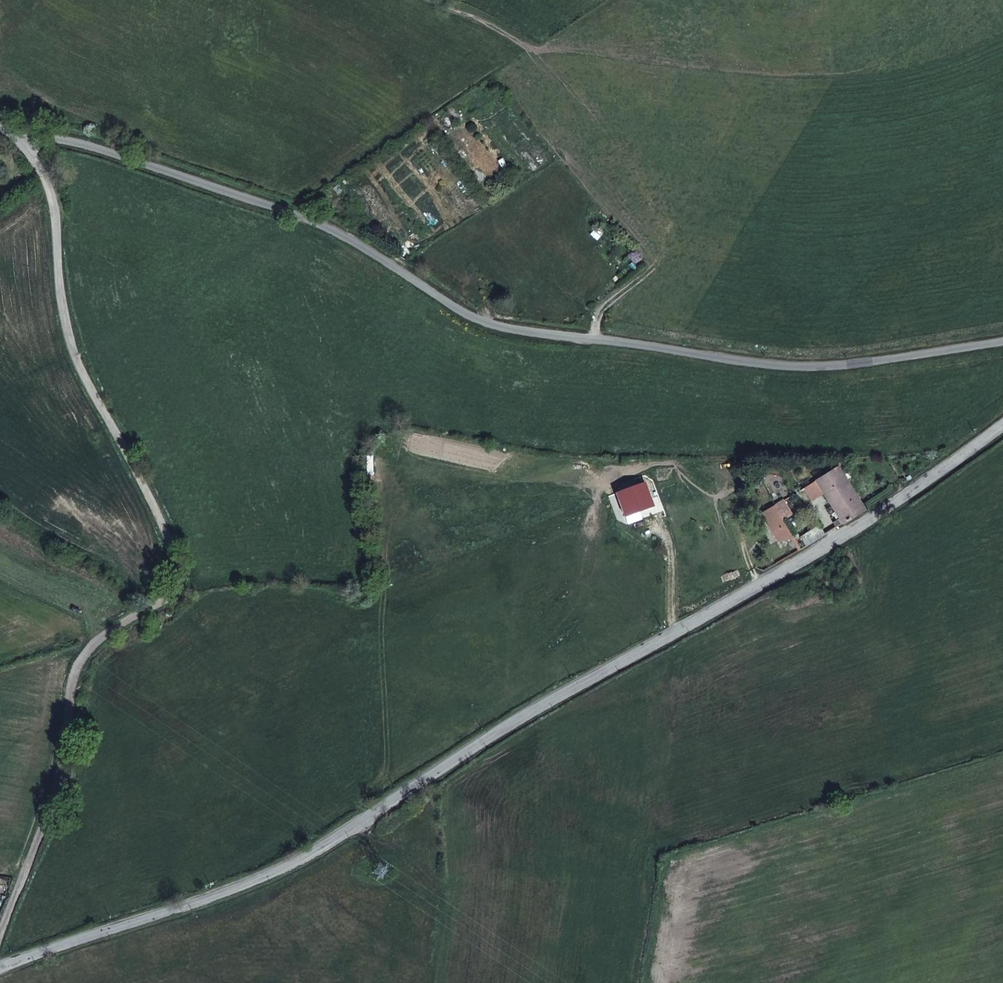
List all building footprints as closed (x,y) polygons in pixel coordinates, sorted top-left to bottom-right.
[(840,518),(862,504),(833,462),(812,474),(825,493),(838,514),(832,518),(834,521),(840,518)] [(825,493),(812,474),(795,484),(800,491),(807,502),(825,493)] [(642,477),(613,488),(622,511),(650,500),(642,477)] [(792,494),(800,491),(795,484),(789,488),(792,494)] [(784,490),(768,500),(777,513),(789,506),(785,499),(789,497),(784,490)] [(772,535),(789,532),(777,513),(768,500),(755,507),(772,535)] [(805,537),(823,527),(817,518),(799,528),(805,537)]
